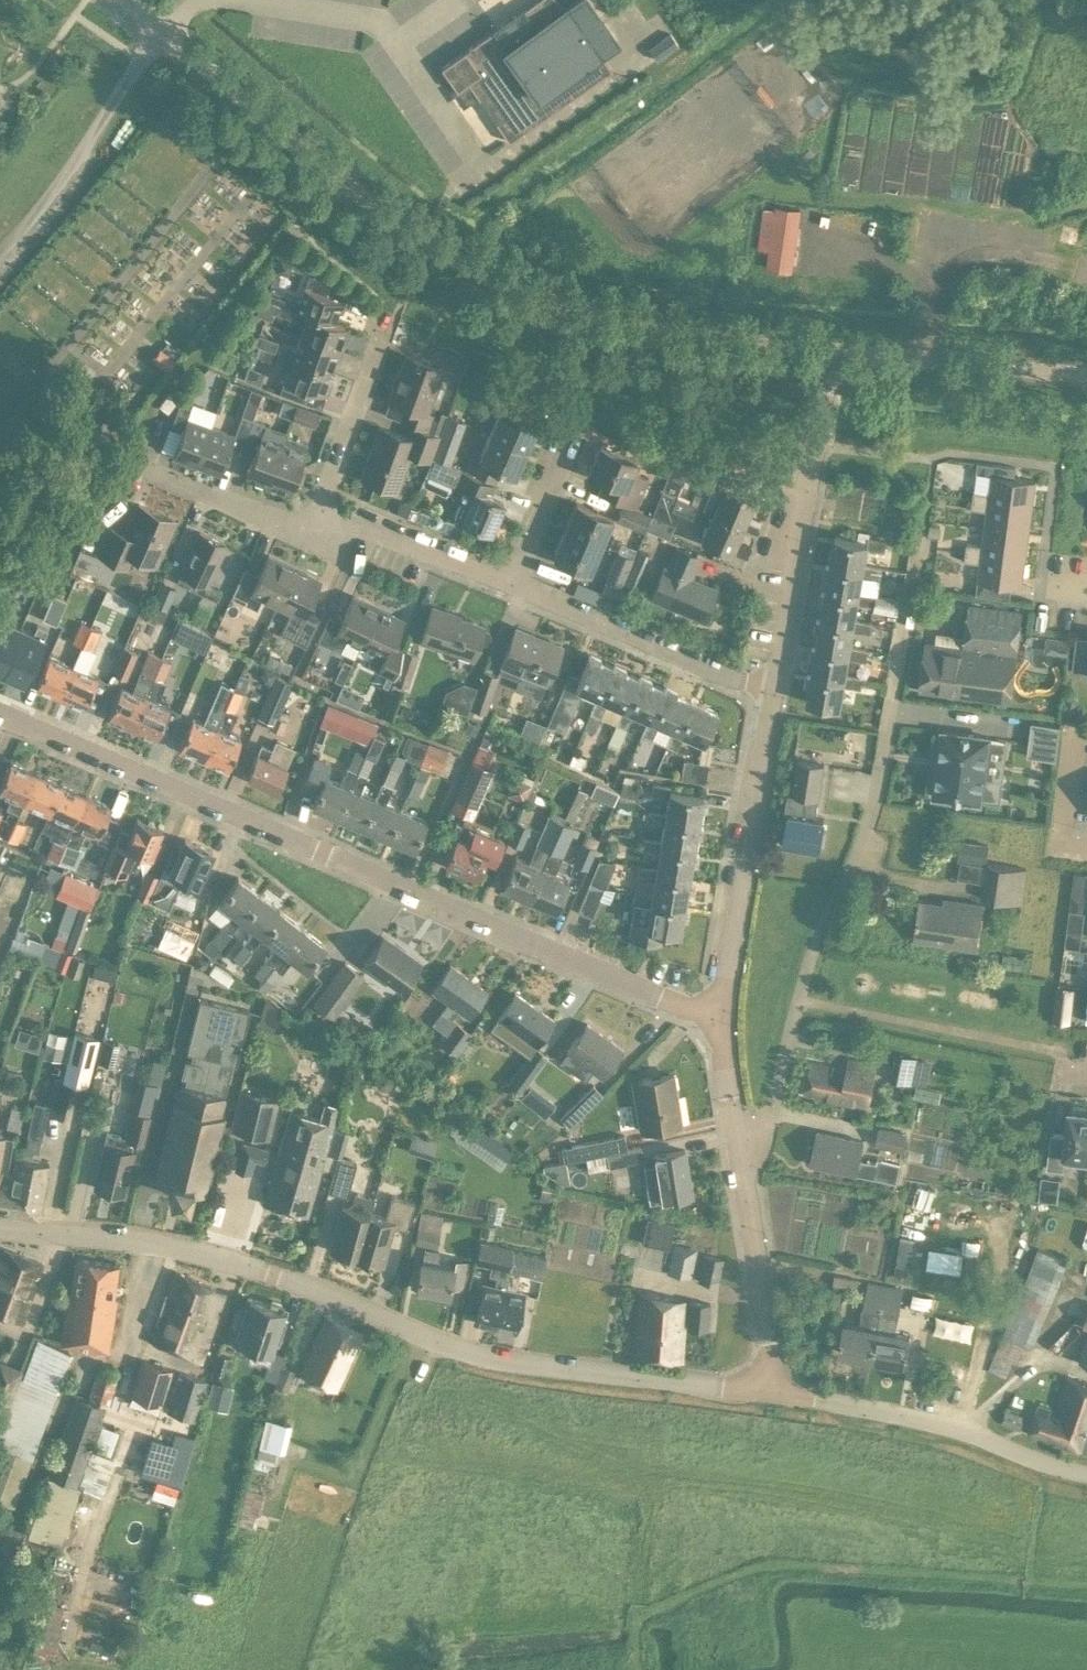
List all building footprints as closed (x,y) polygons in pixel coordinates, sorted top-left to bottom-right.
[(478,97),(510,143),(613,71),(601,54),(617,42),(588,0),(579,0),(564,11),(557,0),(540,0),(442,69),(458,92),(462,89),(471,102),(478,97)] [(773,239),(762,237),(760,250),(771,251),(769,269),(791,272),(799,212),(777,208),(773,239)] [(1075,283),(1086,286),(1086,260),(1082,258),(1075,283)] [(270,291),(266,301),(276,305),(276,304),(282,306),(282,307),(294,312),(295,311),(333,325),(333,324),(338,312),(343,314),(346,304),(326,297),(331,284),(310,276),(300,302),(270,291)] [(276,305),(266,301),(261,313),(271,317),(276,305)] [(295,311),(294,312),(291,321),(305,326),(301,338),(343,353),(346,344),(341,342),(345,329),(333,324),(333,325),(295,311)] [(260,347),(259,348),(329,373),(334,361),(339,363),(343,353),(301,338),(296,350),(282,345),(279,355),(260,347)] [(161,353),(154,360),(153,361),(167,373),(174,365),(172,362),(179,352),(168,344),(161,353)] [(324,386),(329,373),(259,348),(256,357),(289,370),(285,383),(280,395),(305,404),(309,392),(326,398),(329,388),(324,386)] [(434,416),(433,419),(427,416),(444,371),(407,357),(390,403),(407,410),(402,423),(413,427),(440,437),(441,437),(449,416),(444,414),(442,419),(434,416)] [(160,407),(168,414),(178,402),(169,395),(160,407)] [(199,395),(195,406),(220,414),(224,403),(199,395)] [(500,416),(491,435),(528,450),(539,425),(525,419),(530,407),(501,395),(493,413),(500,416)] [(197,468),(211,429),(187,420),(191,409),(180,405),(171,430),(182,434),(173,459),(197,468)] [(319,416),(297,408),(293,420),(315,428),(319,416)] [(235,437),(211,429),(197,468),(221,476),(231,448),(243,452),(254,422),(242,418),(235,437)] [(254,422),(243,452),(242,453),(254,457),(247,478),(269,486),(284,445),(262,437),(265,426),(254,422)] [(440,437),(413,427),(409,439),(380,429),(362,479),(398,492),(411,455),(431,462),(440,437)] [(528,450),(491,435),(482,456),(476,453),(468,471),(496,484),(502,471),(516,477),(528,450)] [(286,438),(284,445),(269,486),(291,494),(309,446),(286,438)] [(648,482),(632,475),(638,463),(601,447),(590,474),(614,485),(608,499),(624,506),(636,511),(648,482)] [(495,487),(461,472),(434,460),(427,477),(454,488),(450,496),(462,501),(455,518),(491,534),(504,504),(490,498),(495,487)] [(993,477),(1014,480),(1016,469),(994,466),(993,477)] [(974,493),(973,502),(1033,510),(1036,483),(993,477),(990,495),(974,493)] [(683,486),(681,491),(665,485),(662,493),(744,527),(755,500),(725,487),(718,502),(703,495),(683,486)] [(744,527),(662,493),(652,517),(676,527),(681,514),(693,520),(708,526),(702,541),(732,554),(744,527)] [(1033,510),(973,502),(972,511),(988,513),(985,530),(1029,536),(1033,510)] [(614,535),(608,533),(613,520),(577,505),(566,531),(602,547),(608,549),(614,535)] [(139,506),(125,537),(112,531),(101,558),(127,569),(133,557),(156,567),(176,523),(139,506)] [(652,517),(636,511),(624,506),(617,522),(645,534),(652,517)] [(967,546),(966,554),(1026,562),(1029,536),(985,530),(983,548),(967,546)] [(602,547),(566,531),(554,559),(590,574),(602,547)] [(221,593),(208,587),(227,547),(200,534),(181,575),(199,584),(195,592),(217,603),(221,593)] [(827,564),(827,566),(881,576),(882,570),(865,567),(868,551),(885,554),(887,543),(870,540),(870,544),(836,538),(832,565),(827,564)] [(669,570),(666,569),(653,599),(703,621),(717,591),(689,579),(692,571),(695,572),(700,559),(678,549),(669,570)] [(639,551),(635,560),(625,585),(635,590),(650,556),(639,551)] [(625,585),(635,560),(618,553),(606,581),(623,588),(624,585),(625,585)] [(1026,562),(966,554),(965,563),(981,565),(978,583),(1022,589),(1026,562)] [(278,606),(295,571),(269,558),(260,578),(246,571),(234,596),(247,602),(245,606),(257,612),(264,599),(278,606)] [(830,576),(827,592),(823,591),(822,593),(900,607),(901,601),(878,597),(878,598),(861,595),(864,578),(880,581),(881,576),(827,566),(825,575),(830,576)] [(295,571),(278,606),(291,613),(280,636),(306,648),(325,609),(311,603),(321,583),(295,571)] [(182,581),(165,582),(166,595),(183,594),(182,581)] [(818,619),(817,621),(894,634),(895,628),(873,625),(856,622),(859,606),(876,609),(875,612),(898,616),(900,607),(822,593),(821,603),(825,603),(822,619),(818,619)] [(54,595),(43,619),(57,625),(67,600),(54,595)] [(342,624),(330,618),(318,643),(341,654),(348,640),(361,646),(379,610),(354,598),(342,624)] [(1011,705),(1023,614),(969,607),(963,650),(926,645),(919,693),(1011,705)] [(21,630),(8,624),(13,614),(0,609),(0,671),(3,672),(21,630)] [(379,610),(361,646),(375,653),(368,667),(395,680),(403,653),(391,648),(403,622),(379,610)] [(487,632),(484,631),(485,629),(452,618),(452,616),(433,610),(422,643),(444,650),(443,652),(445,657),(453,659),(457,657),(458,655),(474,660),(480,644),(482,644),(485,645),(488,644),(490,641),(491,639),(491,636),(489,633),(487,632)] [(820,631),(817,647),(813,646),(813,649),(868,658),(868,653),(851,650),(854,633),(871,636),(871,638),(893,642),(894,634),(817,621),(816,630),(820,631)] [(182,623),(175,639),(204,653),(212,637),(182,623)] [(83,648),(92,629),(81,624),(73,643),(83,648)] [(34,635),(21,630),(3,672),(26,682),(48,630),(38,625),(34,635)] [(83,648),(74,669),(61,698),(85,709),(98,679),(84,673),(102,633),(92,629),(83,648)] [(516,630),(502,667),(499,674),(545,692),(548,685),(562,648),(516,630)] [(223,685),(230,666),(261,678),(264,672),(246,665),(253,647),(218,634),(209,659),(213,660),(206,679),(223,685)] [(1077,639),(1072,672),(1086,674),(1086,640),(1077,639)] [(301,666),(306,649),(291,644),(286,662),(301,666)] [(139,654),(125,648),(113,675),(128,681),(139,654)] [(868,658),(813,649),(811,657),(815,658),(812,677),(863,686),(864,680),(847,677),(849,661),(867,664),(868,658)] [(408,688),(418,656),(404,652),(394,684),(408,688)] [(141,673),(132,694),(121,689),(109,719),(133,729),(163,660),(148,653),(141,673)] [(591,655),(589,659),(580,680),(570,676),(548,727),(565,734),(583,692),(598,699),(591,715),(584,730),(590,732),(618,666),(616,665),(614,669),(599,663),(601,659),(591,655)] [(61,698),(74,669),(50,658),(37,688),(61,698)] [(163,660),(133,729),(157,740),(170,710),(158,705),(167,684),(165,683),(173,664),(163,660)] [(626,670),(618,666),(590,732),(594,734),(601,720),(608,703),(624,710),(608,746),(613,748),(644,677),(641,676),(640,680),(625,674),(626,670)] [(486,714),(499,678),(484,673),(471,709),(486,714)] [(652,681),(644,677),(613,748),(618,751),(633,714),(649,721),(642,737),(647,739),(667,692),(650,685),(652,681)] [(863,686),(812,677),(808,704),(841,710),(844,688),(862,691),(863,686)] [(293,686),(291,685),(277,679),(259,719),(272,725),(267,736),(280,742),(288,723),(290,716),(282,712),(293,686)] [(193,720),(180,749),(205,760),(217,731),(227,709),(235,691),(221,685),(204,725),(193,720)] [(235,691),(227,709),(236,714),(245,695),(235,691)] [(693,703),(667,692),(647,739),(652,741),(659,725),(674,732),(667,748),(672,750),(693,703)] [(693,703),(672,750),(677,752),(684,736),(705,744),(718,714),(693,703)] [(217,731),(205,760),(229,770),(241,741),(231,736),(240,715),(236,714),(227,709),(217,731)] [(1027,758),(1056,761),(1061,728),(1032,724),(1027,758)] [(934,798),(981,805),(981,800),(999,803),(1001,780),(984,778),(989,739),(943,733),(934,798)] [(384,746),(373,741),(365,757),(339,819),(364,829),(376,801),(361,794),(368,778),(375,761),(377,763),(384,746)] [(263,747),(259,756),(249,779),(277,791),(287,768),(294,751),(277,744),(274,751),(263,747)] [(450,753),(430,745),(415,779),(408,796),(418,800),(425,783),(430,773),(439,777),(450,753)] [(473,763),(472,763),(451,811),(474,821),(495,773),(489,770),(495,755),(479,748),(473,763)] [(785,816),(789,816),(785,845),(820,851),(824,822),(816,820),(825,767),(816,766),(818,755),(800,751),(798,763),(793,797),(788,797),(785,816)] [(356,753),(348,769),(341,786),(327,780),(333,766),(315,758),(301,791),(317,798),(313,807),(339,819),(365,757),(356,753)] [(383,785),(376,801),(364,829),(388,840),(400,811),(386,805),(400,772),(405,760),(395,756),(390,768),(383,785)] [(685,762),(682,780),(706,785),(707,779),(709,766),(685,762)] [(36,776),(11,765),(0,790),(0,793),(12,798),(7,810),(19,815),(24,804),(36,776)] [(36,776),(24,804),(49,815),(61,787),(36,776)] [(623,784),(621,794),(621,797),(619,807),(635,810),(637,800),(639,787),(632,785),(633,779),(625,777),(623,784)] [(708,798),(703,798),(669,792),(670,788),(654,785),(652,796),(668,799),(666,815),(649,813),(648,816),(699,824),(701,809),(706,809),(708,798)] [(61,787),(49,815),(44,828),(53,832),(51,838),(56,840),(49,858),(58,862),(86,798),(61,787)] [(534,804),(534,803),(547,809),(549,803),(537,797),(530,794),(527,800),(534,804)] [(86,798),(58,862),(69,867),(77,848),(79,849),(87,831),(99,837),(97,843),(109,848),(119,823),(107,818),(111,809),(86,798)] [(426,823),(400,811),(388,840),(414,851),(426,823)] [(699,824),(648,816),(647,824),(664,826),(661,843),(644,840),(644,843),(694,852),(697,836),(701,837),(703,825),(699,824)] [(537,847),(530,864),(517,859),(504,889),(530,900),(563,823),(550,817),(546,826),(537,846),(537,847)] [(121,831),(112,853),(111,853),(105,869),(125,877),(135,853),(155,862),(163,844),(159,842),(163,831),(138,820),(131,835),(121,831)] [(27,826),(16,822),(8,841),(19,846),(27,826)] [(532,828),(518,823),(508,844),(522,850),(532,828)] [(563,823),(530,900),(556,912),(569,881),(555,875),(563,858),(564,858),(577,829),(563,823)] [(457,838),(446,864),(477,878),(485,860),(494,864),(504,842),(475,829),(463,824),(457,838)] [(596,850),(600,841),(587,836),(583,844),(573,865),(588,872),(597,850),(596,850)] [(149,903),(169,912),(183,880),(197,887),(212,853),(185,841),(171,873),(164,869),(160,878),(149,903)] [(640,867),(639,871),(690,879),(692,863),(697,864),(699,852),(694,852),(644,843),(642,851),(659,854),(656,870),(640,867)] [(981,899),(1023,905),(1028,871),(986,864),(981,899)] [(11,871),(8,884),(31,889),(35,876),(11,871)] [(635,895),(634,898),(685,906),(688,891),(692,891),(694,880),(690,879),(639,871),(638,878),(655,881),(652,898),(635,895)] [(137,897),(149,903),(160,878),(147,873),(137,897)] [(65,875),(56,898),(88,912),(98,889),(65,875)] [(241,921),(260,897),(238,880),(219,904),(241,921)] [(605,890),(589,888),(578,913),(592,919),(605,890)] [(4,894),(2,908),(27,912),(29,899),(4,894)] [(255,932),(245,944),(233,959),(241,965),(263,938),(282,913),(260,897),(241,921),(255,932)] [(636,906),(633,923),(630,941),(662,947),(664,933),(680,936),(683,918),(687,919),(689,907),(685,906),(634,898),(633,906),(636,906)] [(977,951),(983,907),(956,903),(955,907),(919,902),(914,941),(977,951)] [(81,909),(77,920),(66,950),(77,954),(92,913),(81,909)] [(276,948),(266,961),(254,976),(262,982),(303,930),(282,913),(263,938),(276,948)] [(220,949),(232,935),(223,928),(207,914),(203,930),(204,931),(198,950),(212,960),(213,960),(220,949)] [(191,963),(197,941),(201,930),(170,921),(167,932),(161,953),(191,963)] [(325,947),(303,930),(262,982),(271,989),(282,974),(293,961),(306,971),(325,947)] [(420,965),(383,939),(365,964),(380,975),(402,990),(420,965)] [(86,950),(81,966),(94,971),(99,955),(86,950)] [(104,953),(95,1001),(112,1004),(117,977),(126,979),(130,958),(104,953)] [(238,978),(245,968),(224,955),(218,965),(238,978)] [(364,979),(344,965),(314,1007),(334,1022),(364,979)] [(441,1013),(442,1014),(433,1026),(448,1037),(442,1046),(457,1057),(473,1035),(457,1024),(452,1021),(459,1012),(470,1020),(488,995),(451,968),(433,993),(448,1004),(441,1013)] [(300,971),(293,984),(307,993),(314,980),(300,971)] [(1059,986),(1055,1017),(1064,1018),(1068,987),(1059,986)] [(555,1022),(516,995),(491,1030),(529,1056),(509,1085),(522,1094),(548,1056),(537,1048),(555,1022)] [(181,1088),(180,1089),(182,1090),(178,1105),(175,1105),(156,1183),(171,1186),(169,1196),(189,1200),(191,1191),(206,1195),(225,1116),(222,1116),(229,1088),(227,1087),(232,1065),(237,1066),(250,1012),(200,1001),(187,1054),(192,1055),(191,1063),(185,1062),(181,1078),(186,1080),(184,1088),(181,1088)] [(582,1028),(594,1012),(585,1005),(573,1021),(582,1028)] [(567,1054),(603,1080),(624,1051),(588,1026),(567,1054)] [(62,1081),(86,1087),(97,1039),(73,1033),(62,1081)] [(153,1072),(167,1078),(176,1059),(162,1053),(153,1072)] [(918,1060),(896,1055),(891,1081),(913,1086),(918,1060)] [(849,1062),(847,1072),(811,1065),(804,1096),(868,1110),(877,1068),(849,1062)] [(7,1072),(3,1089),(15,1092),(20,1075),(7,1072)] [(375,1084),(379,1090),(385,1092),(392,1089),(393,1081),(390,1075),(383,1073),(377,1077),(375,1084)] [(681,1127),(673,1077),(634,1083),(643,1133),(681,1127)] [(125,1197),(134,1163),(141,1164),(146,1146),(147,1147),(154,1118),(153,1118),(160,1087),(148,1084),(139,1082),(132,1113),(125,1139),(109,1135),(106,1146),(95,1189),(125,1197)] [(570,1129),(604,1097),(594,1087),(561,1119),(570,1129)] [(240,1092),(230,1132),(270,1142),(279,1102),(240,1092)] [(48,1112),(49,1108),(34,1104),(27,1139),(41,1142),(48,1112)] [(1086,1167),(1086,1114),(1086,1110),(1074,1108),(1073,1112),(1070,1112),(1067,1137),(1051,1135),(1047,1170),(1064,1172),(1065,1164),(1086,1167)] [(25,1113),(12,1110),(7,1130),(20,1133),(25,1113)] [(292,1114),(280,1156),(323,1169),(326,1157),(337,1160),(345,1129),(292,1114)] [(879,1129),(875,1147),(904,1153),(908,1135),(879,1129)] [(483,1133),(477,1142),(507,1163),(514,1154),(483,1133)] [(877,1166),(860,1162),(864,1143),(818,1134),(811,1166),(897,1184),(900,1166),(878,1161),(877,1166)] [(587,1159),(628,1151),(625,1137),(558,1151),(561,1164),(565,1163),(565,1164),(587,1159)] [(9,1168),(14,1141),(0,1138),(0,1166),(9,1168)] [(251,1177),(255,1164),(264,1166),(268,1151),(242,1144),(234,1173),(251,1177)] [(628,1151),(587,1159),(590,1174),(645,1162),(642,1148),(628,1151)] [(644,1169),(646,1180),(658,1178),(662,1203),(693,1198),(685,1153),(654,1158),(656,1167),(644,1169)] [(323,1169),(280,1156),(266,1207),(309,1219),(320,1180),(322,1171),(333,1173),(337,1160),(326,1157),(323,1169)] [(12,1217),(14,1209),(10,1208),(11,1204),(14,1204),(16,1196),(23,1198),(24,1192),(22,1192),(23,1187),(25,1187),(26,1184),(29,1185),(32,1163),(16,1160),(11,1190),(5,1189),(4,1195),(0,1194),(0,1214),(12,1217)] [(348,1200),(357,1166),(339,1161),(329,1195),(348,1200)] [(25,1187),(23,1187),(22,1192),(24,1192),(23,1198),(16,1196),(14,1204),(11,1204),(10,1208),(14,1209),(12,1217),(40,1222),(50,1166),(32,1163),(29,1185),(26,1184),(25,1187)] [(0,1166),(0,1194),(4,1195),(5,1189),(9,1168),(0,1166)] [(353,1204),(345,1209),(344,1208),(331,1253),(358,1261),(371,1216),(375,1201),(355,1195),(353,1204)] [(371,1216),(358,1261),(384,1268),(395,1228),(408,1231),(416,1203),(393,1197),(386,1220),(371,1216)] [(422,1213),(422,1214),(416,1246),(437,1250),(443,1217),(422,1213)] [(670,1252),(676,1225),(650,1220),(645,1246),(670,1252)] [(498,1276),(496,1289),(484,1286),(475,1323),(498,1328),(509,1279),(515,1251),(498,1247),(498,1248),(482,1245),(480,1249),(495,1252),(493,1264),(500,1265),(498,1276)] [(691,1282),(698,1253),(675,1247),(667,1276),(691,1282)] [(1067,1262),(1038,1250),(1003,1337),(988,1373),(1007,1381),(1014,1364),(1021,1367),(1029,1349),(1033,1351),(1061,1284),(1059,1284),(1067,1262)] [(0,1256),(0,1272),(36,1286),(44,1266),(2,1251),(0,1256)] [(426,1251),(424,1263),(423,1263),(417,1291),(450,1297),(451,1289),(466,1291),(471,1264),(457,1262),(455,1269),(439,1266),(441,1254),(426,1251)] [(515,1251),(509,1279),(498,1328),(518,1333),(526,1295),(513,1293),(517,1275),(542,1281),(546,1258),(515,1251)] [(927,1269),(960,1274),(962,1261),(929,1256),(927,1269)] [(698,1284),(719,1288),(725,1262),(704,1257),(698,1284)] [(115,1300),(120,1267),(77,1261),(73,1294),(71,1294),(65,1346),(109,1353),(117,1300),(115,1300)] [(0,1272),(0,1315),(23,1324),(36,1286),(0,1272)] [(199,1311),(208,1287),(175,1273),(151,1342),(170,1350),(177,1333),(180,1334),(183,1325),(187,1327),(191,1318),(186,1316),(189,1307),(199,1311)] [(857,1280),(839,1277),(834,1276),(829,1307),(843,1310),(845,1294),(854,1295),(857,1280)] [(872,1361),(886,1289),(868,1286),(866,1299),(862,1318),(860,1328),(845,1325),(839,1354),(872,1361)] [(225,1295),(208,1287),(199,1311),(189,1307),(186,1316),(191,1318),(187,1327),(183,1325),(180,1334),(177,1333),(170,1350),(202,1363),(225,1295)] [(886,1289),(872,1361),(906,1367),(911,1338),(896,1335),(901,1305),(903,1292),(886,1289)] [(712,1306),(687,1304),(687,1298),(640,1295),(635,1360),(682,1363),(685,1331),(709,1333),(712,1306)] [(235,1328),(240,1330),(235,1343),(273,1355),(287,1312),(250,1299),(246,1311),(242,1309),(235,1328)] [(362,1335),(327,1320),(301,1377),(336,1392),(362,1335)] [(997,1340),(982,1335),(974,1355),(989,1361),(997,1340)] [(1086,1368),(1086,1336),(1078,1365),(1086,1368)] [(15,1510),(33,1460),(32,1459),(57,1393),(60,1394),(74,1355),(38,1341),(23,1380),(0,1436),(0,1504),(15,1510)] [(217,1356),(213,1374),(227,1377),(232,1360),(217,1356)] [(0,1426),(22,1373),(0,1364),(0,1426)] [(143,1364),(134,1394),(162,1403),(171,1373),(143,1364)] [(288,1395),(297,1374),(283,1368),(274,1388),(288,1395)] [(89,1404),(90,1404),(110,1408),(119,1376),(99,1372),(89,1404)] [(180,1374),(167,1413),(167,1414),(195,1422),(197,1420),(197,1419),(209,1383),(180,1374)] [(1036,1413),(1028,1434),(1051,1442),(1052,1442),(1086,1454),(1086,1386),(1067,1379),(1054,1420),(1049,1418),(1052,1410),(1039,1405),(1036,1413)] [(226,1413),(233,1390),(215,1386),(209,1408),(226,1413)] [(90,1404),(89,1404),(76,1399),(48,1478),(26,1539),(60,1549),(71,1517),(73,1518),(82,1489),(80,1488),(80,1489),(78,1488),(87,1465),(88,1466),(92,1453),(91,1452),(106,1409),(90,1404)] [(167,1414),(167,1413),(162,1411),(147,1454),(140,1476),(158,1482),(154,1495),(174,1501),(184,1473),(185,1473),(192,1439),(174,1434),(171,1445),(167,1443),(172,1428),(190,1434),(195,1423),(195,1422),(167,1414)] [(1007,1412),(1002,1427),(1020,1433),(1025,1418),(1007,1412)] [(266,1421),(259,1448),(285,1455),(292,1427),(266,1421)] [(94,1452),(116,1460),(125,1436),(102,1428),(94,1452)] [(250,1484),(248,1492),(247,1492),(240,1520),(238,1525),(256,1530),(259,1517),(261,1517),(266,1496),(257,1494),(259,1486),(250,1484)] [(47,1603),(41,1620),(42,1620),(40,1625),(41,1625),(36,1640),(51,1644),(61,1609),(47,1603)]
